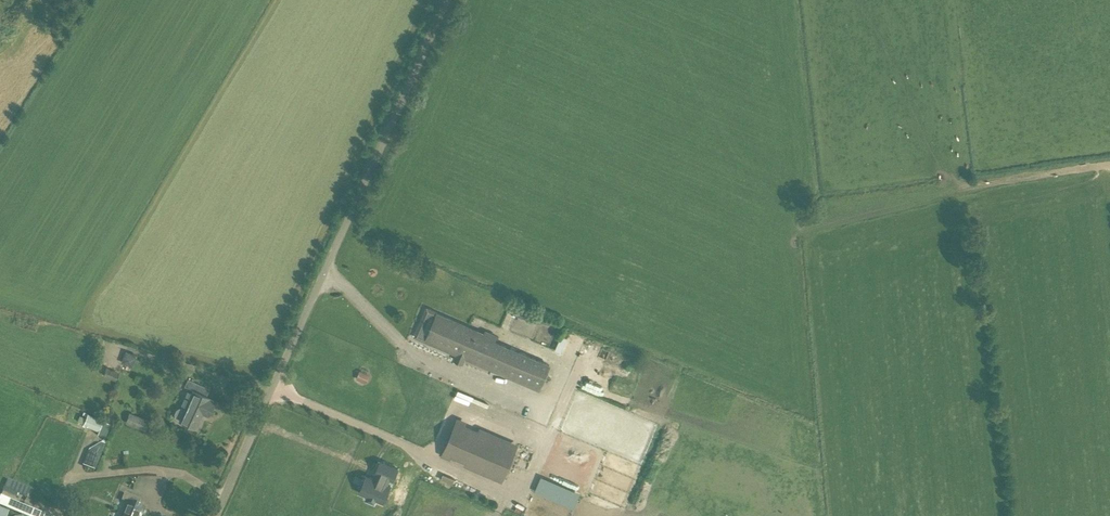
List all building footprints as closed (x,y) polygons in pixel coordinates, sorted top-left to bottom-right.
[(541,324),(544,315),(528,309),(525,318),(541,324)] [(484,333),(469,326),(439,313),(428,338),(539,386),(549,364),(495,341),(498,335),(485,330),(484,333)] [(137,355),(125,350),(121,362),(133,367),(137,355)] [(366,383),(370,375),(360,371),(356,379),(366,383)] [(206,396),(209,388),(187,378),(184,386),(193,389),(179,420),(196,428),(209,397),(206,396)] [(147,419),(130,411),(125,421),(143,429),(147,419)] [(104,419),(88,412),(83,424),(99,430),(104,419)] [(502,478),(516,447),(459,423),(445,453),(502,478)] [(366,475),(359,492),(367,496),(366,499),(374,503),(376,500),(383,503),(390,485),(386,484),(389,478),(393,480),(397,469),(380,461),(376,472),(378,473),(375,479),(366,475)] [(4,488),(18,494),(21,485),(8,479),(4,488)] [(144,510),(137,507),(140,500),(125,493),(121,501),(128,503),(122,515),(141,515),(144,510)] [(0,496),(0,497),(0,506),(23,515),(48,515),(0,496)]
